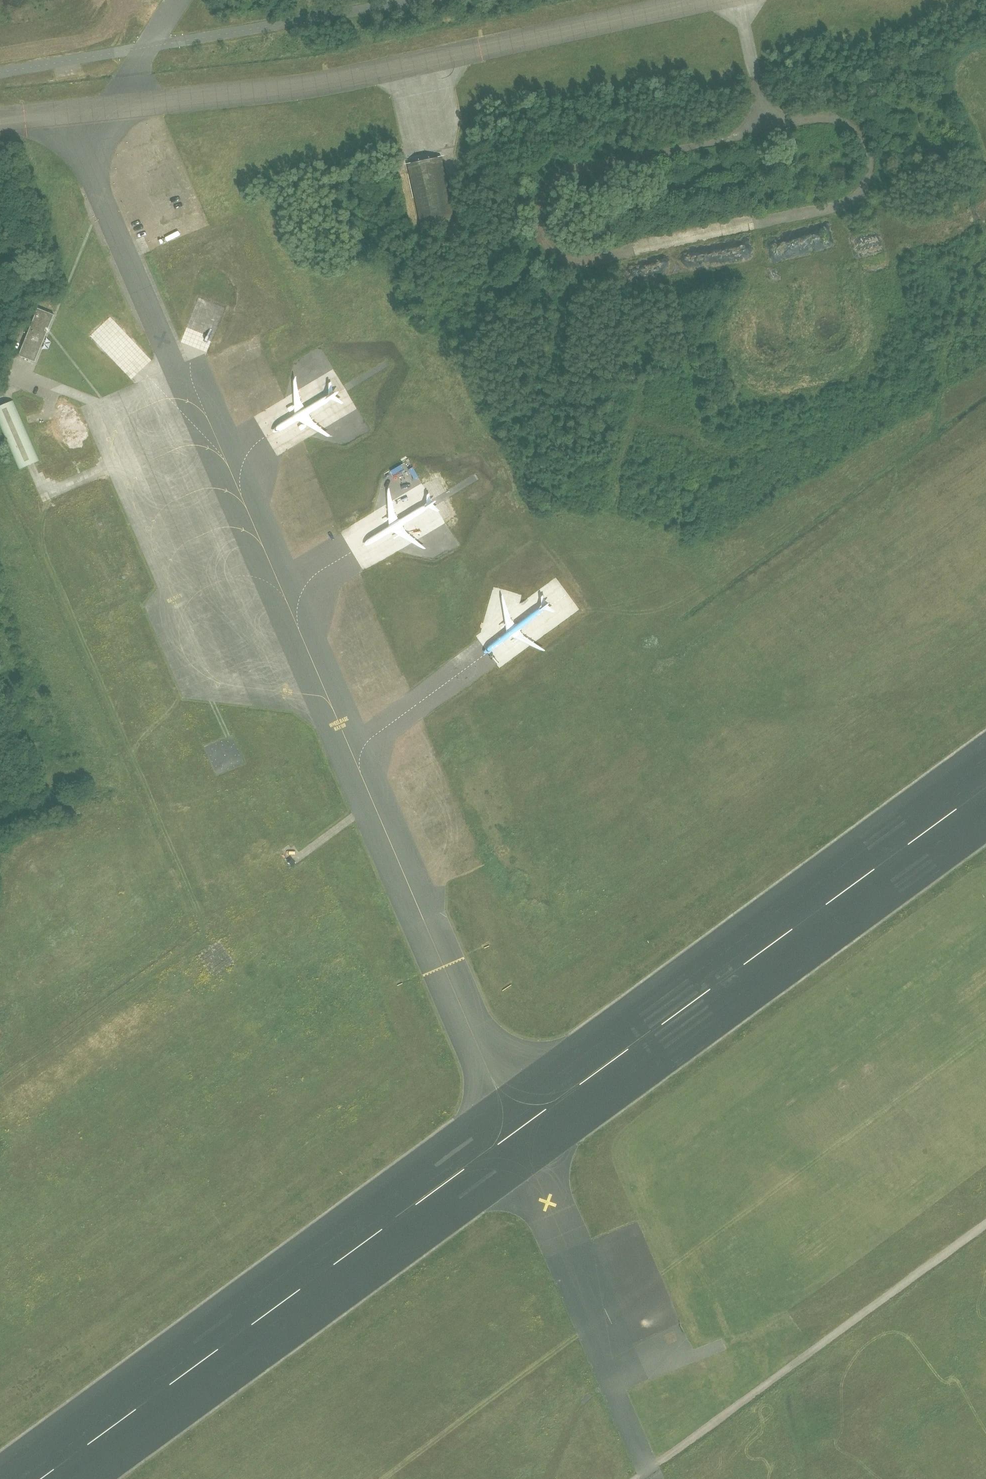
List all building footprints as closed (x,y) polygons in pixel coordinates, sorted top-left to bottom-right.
[(407,164),(409,172),(410,177),(421,225),(430,222),(432,229),(439,228),(446,226),(445,219),(455,217),(442,156),(407,164)] [(49,329),(54,315),(38,308),(32,322),(32,324),(31,324),(24,343),(23,345),(19,356),(35,362),(48,331),(45,330),(46,328),(49,329)] [(34,463),(39,461),(13,400),(0,406),(0,426),(19,470),(34,463)]
